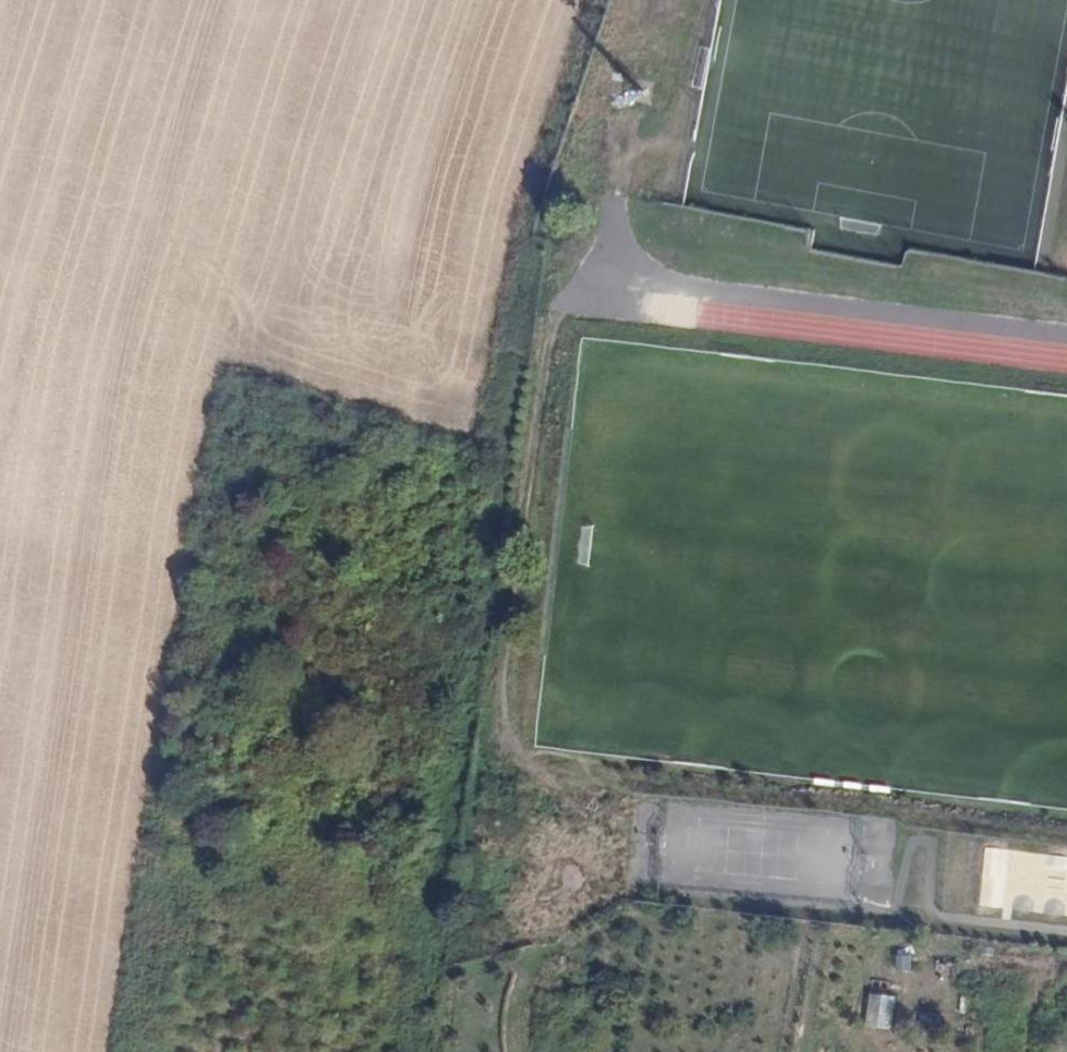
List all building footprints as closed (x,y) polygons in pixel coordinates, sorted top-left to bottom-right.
[(892,1029),(893,995),(867,994),(866,1028),(892,1029)]
